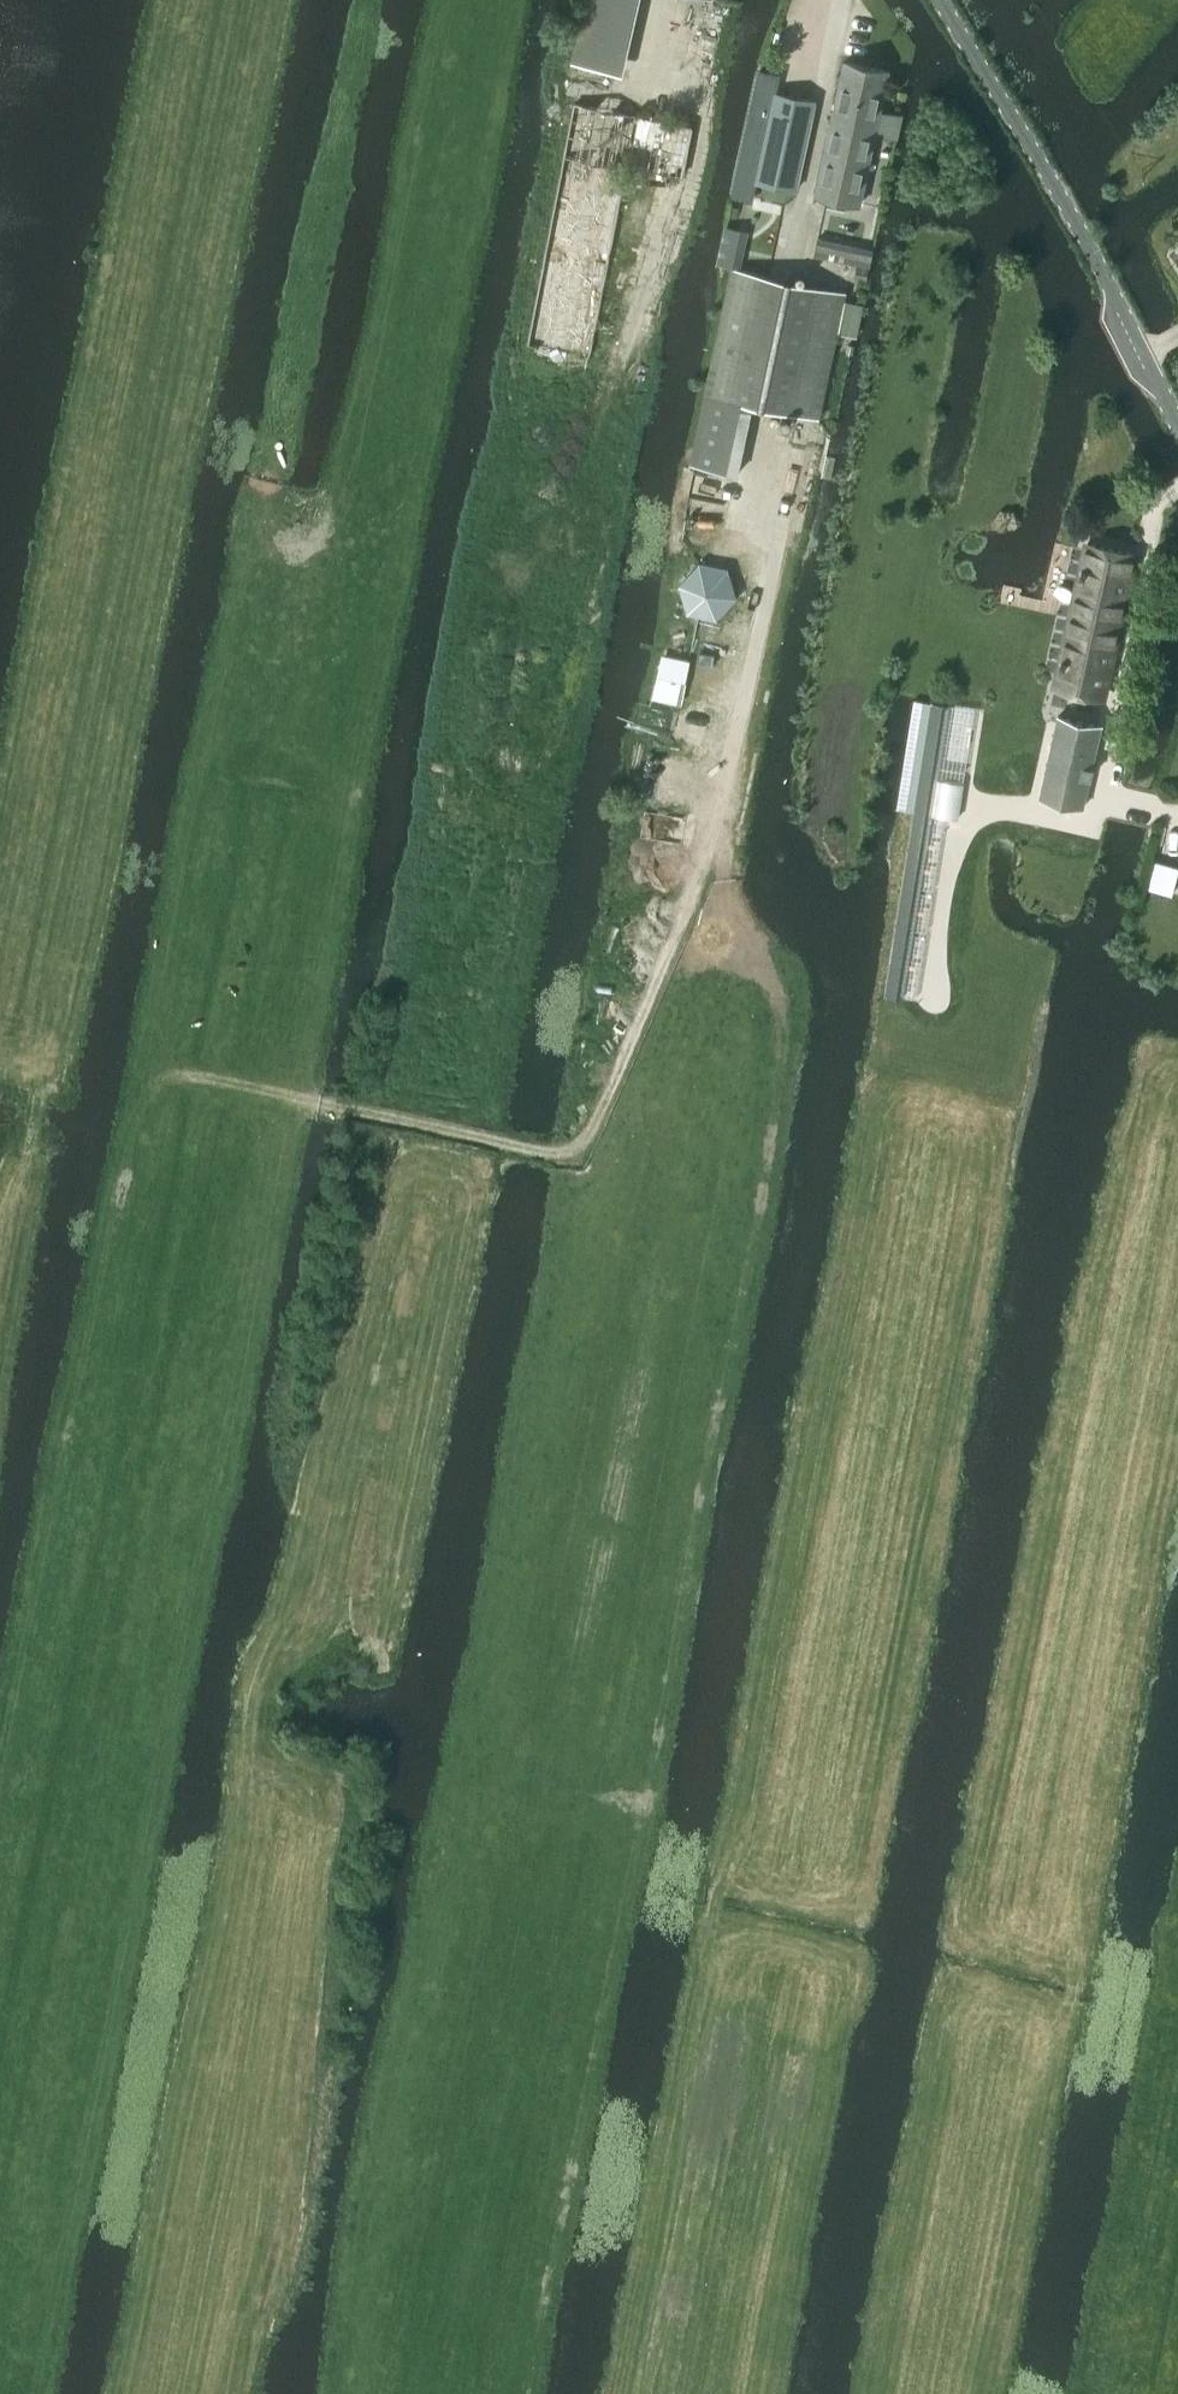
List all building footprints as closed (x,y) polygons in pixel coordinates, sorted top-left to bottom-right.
[(572,63),(624,75),(641,0),(586,0),(572,63)] [(898,141),(904,116),(881,111),(890,71),(844,61),(816,194),(861,204),(877,131),(885,133),(884,138),(898,141)] [(775,93),(759,169),(799,178),(816,101),(775,93)] [(683,178),(693,127),(575,104),(547,250),(529,345),(589,356),(610,250),(627,165),(683,178)] [(859,252),(853,278),(867,281),(873,255),(859,252)] [(818,419),(846,292),(732,267),(704,394),(705,394),(691,464),(727,472),(742,402),(818,419)] [(1085,543),(1053,686),(1103,697),(1135,554),(1085,543)] [(897,915),(892,943),(890,958),(884,995),(888,995),(897,997),(903,998),(903,996),(915,998),(925,936),(913,934),(913,929),(926,931),(931,894),(919,892),(920,887),(932,889),(944,817),(958,819),(964,783),(963,783),(975,709),(949,705),(949,704),(931,701),(897,915)] [(1058,716),(1040,797),(1084,806),(1101,725),(1058,716)] [(1148,889),(1173,895),(1177,876),(1177,867),(1155,861),(1148,889)]
